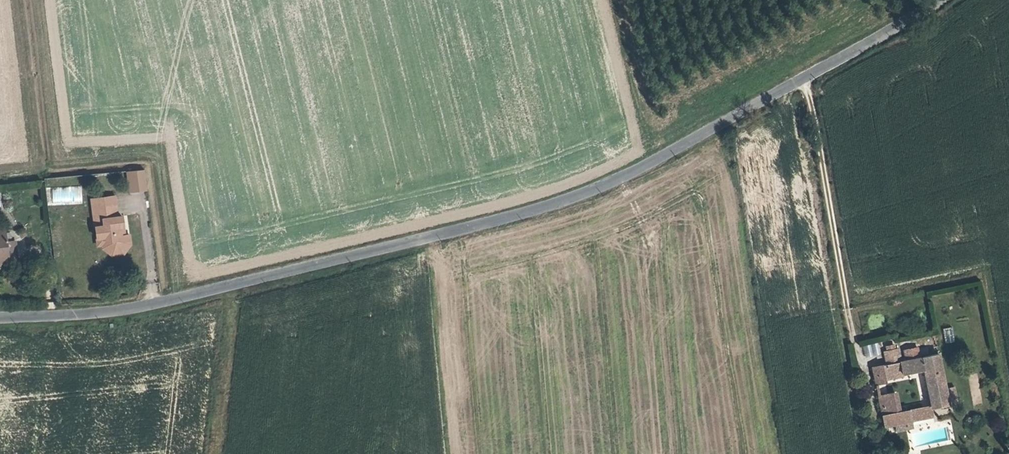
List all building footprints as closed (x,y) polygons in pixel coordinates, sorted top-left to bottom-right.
[(127,192),(146,191),(145,170),(126,171),(127,192)] [(91,197),(97,236),(106,235),(107,244),(114,249),(123,247),(128,240),(127,232),(125,232),(122,233),(121,224),(124,223),(122,213),(118,214),(114,193),(91,197)] [(106,235),(97,236),(98,243),(103,242),(104,246),(115,252),(127,251),(132,241),(130,231),(127,232),(128,240),(123,247),(114,249),(107,244),(106,235)] [(13,244),(4,245),(7,261),(15,260),(13,244)] [(952,327),(942,329),(945,343),(955,341),(952,327)] [(886,366),(899,363),(897,351),(884,354),(886,366)] [(878,367),(881,386),(897,383),(896,377),(924,372),(931,407),(947,404),(938,355),(899,363),(886,366),(878,367)] [(875,387),(881,386),(878,367),(872,368),(875,387)] [(877,398),(881,416),(895,413),(891,395),(877,398)] [(895,413),(881,416),(883,428),(921,421),(919,409),(895,413)]
